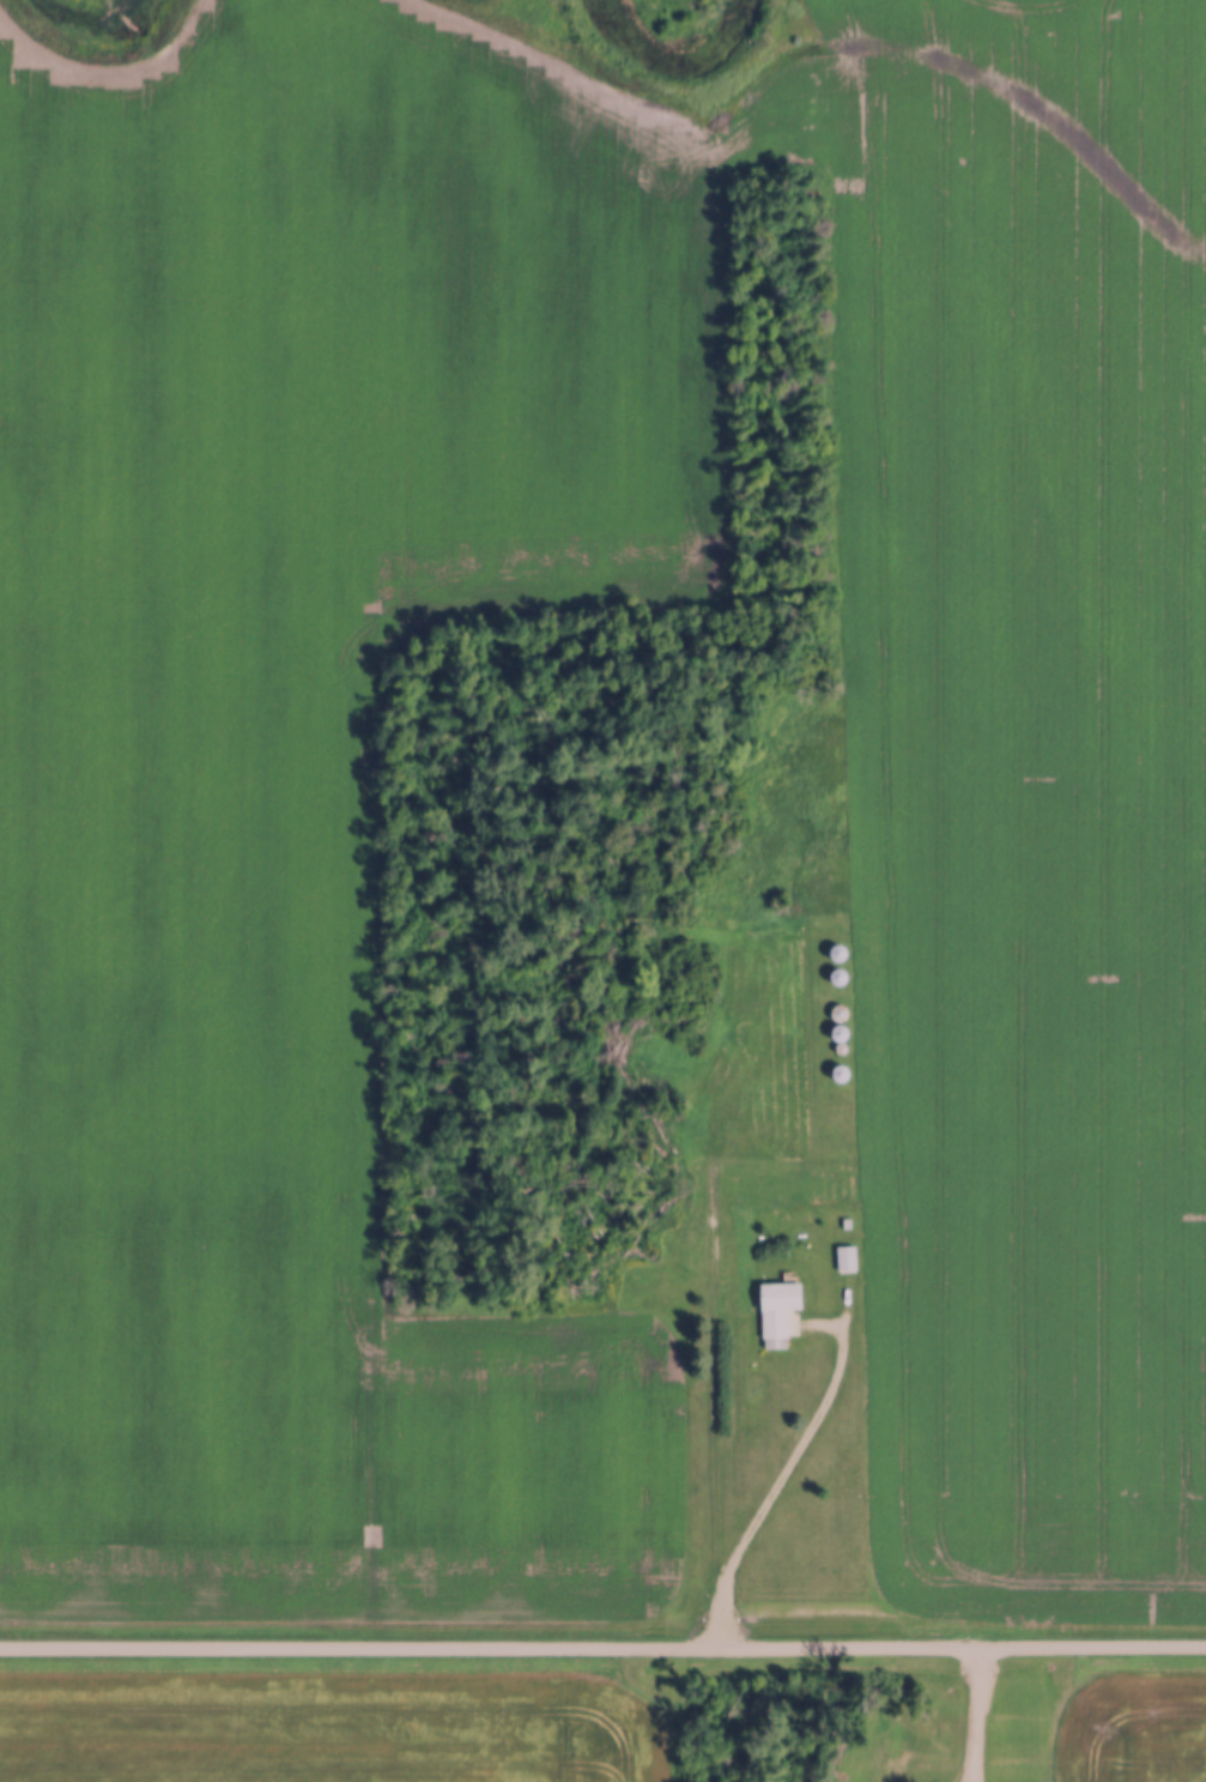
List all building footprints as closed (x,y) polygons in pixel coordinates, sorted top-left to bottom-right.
[(834,1245),(834,1271),(852,1271),(852,1245),(834,1245)] [(785,1347),(785,1309),(797,1309),(797,1281),(757,1282),(758,1348),(785,1347)]
